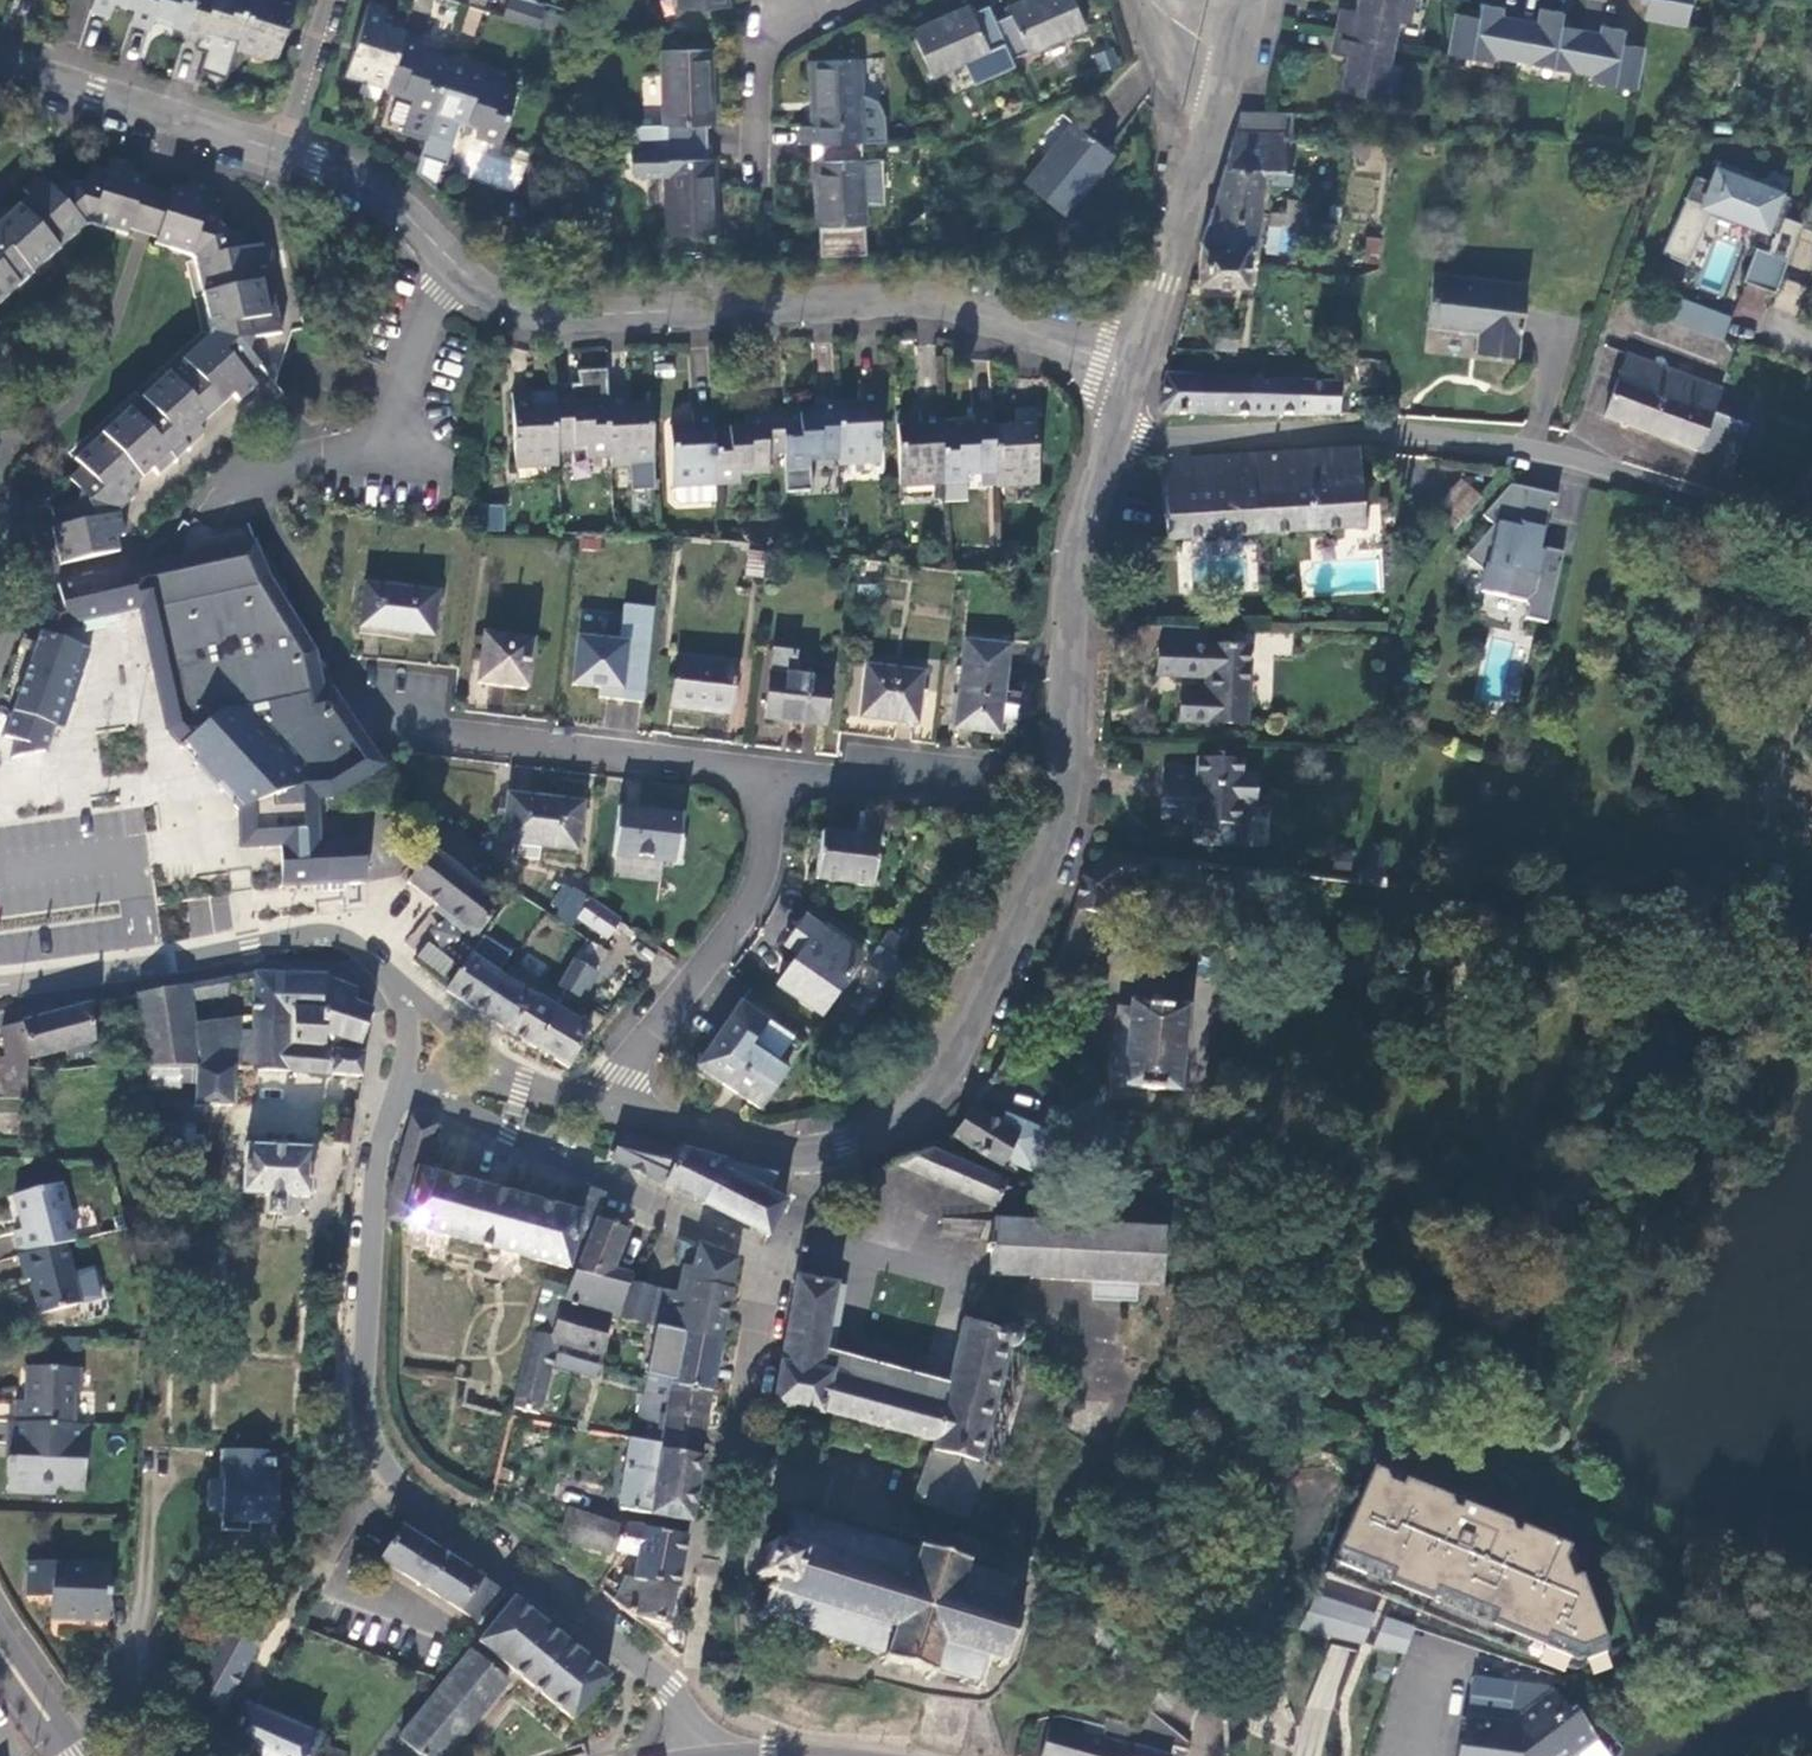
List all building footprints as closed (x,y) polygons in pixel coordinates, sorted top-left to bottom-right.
[(90,9),(108,14),(114,0),(93,0),(90,9)] [(194,0),(138,0),(136,6),(132,21),(150,26),(153,16),(185,27),(194,0)] [(185,27),(183,35),(201,40),(204,29),(237,39),(250,0),(194,0),(185,27)] [(234,48),(275,60),(294,0),(250,0),(237,39),(234,48)] [(503,19),(539,31),(548,6),(529,0),(509,0),(503,19)] [(932,77),(965,62),(974,83),(1014,66),(1011,58),(1027,51),(1027,53),(1085,28),(1073,0),(1023,0),(1007,7),(1010,14),(995,21),(988,4),(972,11),(969,5),(912,31),(932,77)] [(1336,31),(1394,43),(1398,21),(1408,22),(1413,0),(1355,0),(1353,11),(1341,9),(1339,20),(1336,31)] [(1644,18),(1685,25),(1690,0),(1647,0),(1644,18)] [(346,74),(386,87),(403,30),(384,24),(389,8),(370,2),(346,74)] [(1478,17),(1456,13),(1449,55),(1493,63),(1494,57),(1592,75),(1591,81),(1635,89),(1643,48),(1621,43),(1623,30),(1601,25),(1599,33),(1560,26),(1562,12),(1540,8),(1537,23),(1501,16),(1503,8),(1481,4),(1478,17)] [(469,7),(461,32),(474,36),(482,11),(469,7)] [(402,133),(426,140),(451,57),(420,48),(423,37),(403,30),(386,87),(385,90),(413,98),(402,133)] [(1394,43),(1336,31),(1332,52),(1344,55),(1342,72),(1339,90),(1391,100),(1398,65),(1390,65),(1394,43)] [(1115,61),(1109,41),(1096,46),(1101,66),(1115,61)] [(712,48),(661,48),(664,126),(631,126),(631,143),(625,143),(626,174),(633,181),(664,180),(668,234),(718,233),(716,158),(707,158),(708,124),(714,123),(712,48)] [(451,57),(426,140),(421,155),(442,162),(443,162),(447,163),(461,118),(479,124),(477,133),(501,140),(517,87),(485,77),(489,65),(452,54),(451,57)] [(818,254),(865,252),(863,223),(866,223),(866,202),(882,203),(881,160),(865,160),(860,157),(859,125),(862,124),(859,59),(810,60),(811,127),(818,126),(821,158),(813,159),(815,224),(817,225),(818,254)] [(1239,111),(1230,144),(1214,197),(1200,243),(1199,264),(1198,282),(1244,284),(1247,244),(1256,245),(1263,177),(1263,172),(1282,174),(1284,132),(1289,133),(1290,133),(1291,113),(1239,111)] [(1354,114),(1342,114),(1342,134),(1353,135),(1354,114)] [(1063,214),(1114,153),(1073,121),(1024,182),(1063,214)] [(1263,172),(1263,177),(1271,178),(1271,183),(1290,185),(1290,171),(1287,172),(1289,133),(1284,132),(1282,174),(1263,172)] [(93,161),(92,163),(88,176),(77,179),(64,165),(52,175),(45,166),(35,175),(38,177),(30,184),(32,186),(10,205),(9,203),(4,207),(1,204),(0,205),(0,296),(29,271),(43,259),(55,248),(51,242),(62,232),(68,237),(81,225),(78,222),(94,205),(114,211),(113,217),(124,221),(126,215),(139,180),(141,174),(124,169),(128,159),(112,153),(108,166),(93,161)] [(416,171),(435,187),(443,162),(442,162),(421,155),(416,171)] [(1744,281),(1776,293),(1799,227),(1801,223),(1783,217),(1790,197),(1747,182),(1750,174),(1719,162),(1711,183),(1697,178),(1663,255),(1688,266),(1712,210),(1775,233),(1768,252),(1756,248),(1744,281)] [(38,177),(35,175),(28,181),(30,184),(38,177)] [(119,505),(132,493),(126,487),(147,467),(153,474),(198,431),(193,426),(226,394),(232,400),(252,381),(244,372),(254,363),(241,349),(247,333),(277,327),(272,289),(265,289),(260,261),(267,260),(263,238),(251,239),(248,225),(231,228),(224,218),(230,199),(224,197),(217,202),(211,198),(212,194),(213,189),(183,178),(179,188),(168,185),(166,190),(155,223),(154,229),(162,232),(164,227),(185,234),(189,247),(190,252),(193,252),(206,325),(179,351),(183,356),(171,368),(166,363),(73,453),(80,460),(63,479),(74,491),(74,501),(47,507),(59,565),(119,552),(116,535),(122,534),(119,505)] [(151,184),(139,180),(126,215),(141,220),(155,223),(166,190),(151,184)] [(217,202),(224,197),(212,194),(211,198),(217,202)] [(1810,197),(1801,223),(1799,227),(1811,232),(1811,198),(1810,197)] [(1305,251),(1311,199),(1291,198),(1289,213),(1271,211),(1265,253),(1290,258),(1292,248),(1305,251)] [(123,225),(124,221),(113,217),(114,211),(94,205),(78,222),(81,225),(92,214),(123,225)] [(162,232),(154,229),(152,234),(189,247),(185,234),(164,227),(162,232)] [(985,246),(1007,245),(1006,229),(984,232),(985,246)] [(51,242),(55,248),(68,237),(62,232),(51,242)] [(1365,260),(1379,262),(1382,235),(1369,234),(1365,260)] [(43,259),(29,271),(33,276),(46,263),(43,259)] [(1514,355),(1523,283),(1435,273),(1428,325),(1478,332),(1476,350),(1493,352),(1514,355)] [(1190,282),(1188,292),(1199,293),(1198,282),(1190,282)] [(1672,300),(1665,319),(1723,340),(1730,321),(1672,300)] [(1713,413),(1722,390),(1628,353),(1604,416),(1648,432),(1733,465),(1746,425),(1713,413)] [(572,389),(555,389),(555,403),(557,451),(584,450),(585,460),(610,459),(607,398),(607,391),(606,369),(578,371),(579,385),(571,385),(572,389)] [(1253,412),(1337,416),(1339,385),(1166,376),(1157,410),(1162,416),(1253,412)] [(837,458),(838,463),(880,461),(877,387),(857,387),(857,401),(836,402),(837,458)] [(611,465),(653,464),(650,404),(627,404),(627,390),(607,391),(607,398),(610,459),(611,465)] [(515,467),(557,466),(557,451),(555,403),(531,405),(530,391),(511,392),(515,467)] [(783,452),(784,470),(811,470),(810,459),(837,458),(836,402),(835,397),(814,398),(815,411),(781,413),(783,452)] [(897,424),(899,485),(942,485),(939,423),(938,408),(918,409),(918,423),(897,424)] [(1015,424),(991,425),(992,473),(994,485),(1037,484),(1034,410),(1014,410),(1015,424)] [(671,487),(716,485),(713,428),(712,411),(692,412),(693,428),(670,429),(671,487)] [(713,428),(716,485),(739,485),(739,473),(766,473),(766,454),(783,452),(781,413),(781,411),(743,413),(744,428),(713,428)] [(991,425),(991,413),(971,413),(972,422),(939,423),(942,485),(943,501),(967,500),(966,474),(979,474),(992,473),(991,425)] [(1358,462),(1357,450),(1162,462),(1166,539),(1361,527),(1358,462)] [(980,490),(994,489),(994,485),(992,473),(979,474),(980,490)] [(1479,499),(1458,481),(1438,504),(1460,522),(1479,499)] [(1556,508),(1558,498),(1510,487),(1483,519),(1494,529),(1467,561),(1485,577),(1481,595),(1525,605),(1528,610),(1526,622),(1547,627),(1561,562),(1538,557),(1540,551),(1550,507),(1556,508)] [(499,508),(482,507),(481,531),(498,532),(499,508)] [(254,539),(142,563),(141,609),(148,641),(169,729),(239,809),(244,850),(283,849),(282,886),(363,886),(364,871),(365,842),(318,844),(317,799),(331,799),(384,766),(330,685),(322,687),(313,649),(280,595),(268,577),(262,559),(254,539)] [(631,543),(599,543),(598,557),(629,560),(631,543)] [(759,579),(762,554),(732,549),(729,561),(745,564),(743,577),(759,579)] [(1540,551),(1538,557),(1561,562),(1563,556),(1540,551)] [(777,582),(780,557),(768,556),(766,579),(777,582)] [(142,563),(57,581),(62,601),(68,623),(134,610),(141,609),(142,563)] [(435,592),(365,584),(360,626),(430,636),(435,592)] [(68,623),(62,601),(47,605),(42,619),(37,632),(64,641),(66,632),(68,623)] [(615,699),(623,636),(586,630),(577,694),(615,699)] [(64,641),(37,632),(1,735),(46,751),(55,727),(64,730),(92,651),(64,641)] [(524,687),(531,641),(484,634),(479,681),(524,687)] [(996,734),(1006,647),(964,642),(953,727),(996,734)] [(1156,676),(1182,677),(1181,671),(1207,673),(1208,678),(1207,698),(1181,696),(1179,723),(1243,727),(1247,650),(1159,645),(1156,676)] [(822,724),(827,679),(793,676),(795,654),(771,650),(765,705),(775,707),(773,718),(822,724)] [(729,713),(735,666),(677,658),(671,705),(729,713)] [(916,723),(921,673),(868,665),(863,715),(916,723)] [(1196,770),(1164,769),(1162,817),(1193,818),(1192,844),(1218,846),(1219,826),(1243,828),(1245,805),(1257,806),(1259,778),(1239,777),(1241,761),(1197,759),(1196,770)] [(582,804),(510,793),(502,839),(518,842),(516,860),(535,862),(536,843),(575,850),(582,804)] [(680,815),(620,807),(615,854),(674,862),(680,815)] [(871,888),(878,842),(823,834),(817,879),(871,888)] [(470,862),(444,835),(409,886),(478,944),(504,908),(461,873),(470,862)] [(1191,897),(1195,864),(1161,860),(1158,892),(1191,897)] [(1363,868),(1383,871),(1384,862),(1364,861),(1363,868)] [(1239,901),(1295,907),(1298,874),(1243,868),(1239,901)] [(1358,880),(1385,884),(1387,871),(1383,871),(1363,868),(1358,880)] [(556,912),(573,887),(567,884),(551,907),(556,912)] [(577,917),(588,898),(573,887),(556,912),(553,917),(570,928),(577,917)] [(619,919),(588,898),(577,917),(607,938),(619,919)] [(939,920),(949,907),(941,902),(932,914),(939,920)] [(784,948),(792,954),(813,926),(804,921),(784,948)] [(797,958),(777,986),(820,1018),(861,962),(813,926),(792,954),(797,958)] [(904,968),(915,953),(888,934),(878,949),(904,968)] [(509,955),(484,936),(478,944),(447,990),(477,1011),(502,975),(497,972),(509,955)] [(583,999),(610,955),(586,939),(558,985),(546,1004),(560,1011),(571,992),(583,999)] [(904,968),(878,949),(867,964),(894,984),(904,968)] [(477,1011),(511,1034),(538,998),(546,1004),(558,985),(551,980),(547,986),(517,966),(508,979),(502,975),(477,1011)] [(328,977),(256,975),(255,1020),(291,1021),(291,1046),(325,1050),(325,1032),(361,1044),(372,1012),(356,1006),(357,991),(328,980),(328,977)] [(227,980),(135,996),(139,1022),(192,1015),(191,1003),(229,998),(227,980)] [(567,1068),(591,1031),(560,1011),(546,1004),(538,998),(511,1034),(567,1068)] [(698,1067),(734,1091),(759,1108),(802,1047),(740,1004),(731,1018),(698,1067)] [(1177,1092),(1185,1010),(1130,1004),(1129,1009),(1118,1008),(1111,1079),(1122,1080),(1122,1087),(1177,1092)] [(3,1029),(7,1058),(0,1058),(0,1069),(26,1071),(26,1060),(32,1057),(34,1061),(66,1051),(66,1069),(100,1063),(91,1005),(3,1029)] [(192,1015),(139,1022),(145,1068),(148,1068),(235,1069),(241,1069),(242,1033),(241,1024),(195,1033),(192,1015)] [(291,1021),(255,1020),(254,1033),(253,1071),(291,1073),(291,1046),(291,1021)] [(254,1033),(242,1033),(241,1069),(253,1071),(254,1033)] [(325,1050),(291,1046),(291,1073),(362,1079),(366,1053),(325,1050)] [(235,1069),(148,1068),(148,1091),(182,1093),(182,1083),(195,1084),(195,1107),(235,1108),(235,1069)] [(0,1069),(0,1099),(25,1099),(26,1071),(0,1069)] [(1006,1161),(1034,1174),(1051,1136),(1022,1124),(1018,1133),(1003,1126),(971,1111),(953,1137),(1002,1173),(1006,1161)] [(1018,1133),(1022,1124),(1007,1117),(1003,1126),(1018,1133)] [(420,1170),(432,1128),(410,1119),(402,1145),(392,1188),(388,1206),(387,1219),(566,1269),(582,1215),(595,1221),(605,1193),(582,1185),(573,1213),(420,1170)] [(183,1125),(164,1125),(165,1176),(183,1177),(183,1125)] [(664,1187),(703,1205),(723,1162),(623,1134),(610,1161),(644,1178),(649,1166),(669,1176),(664,1187)] [(246,1147),(244,1194),(269,1195),(268,1216),(282,1217),(284,1196),(309,1197),(311,1151),(246,1147)] [(928,1151),(893,1165),(918,1176),(928,1151)] [(1002,1187),(1004,1184),(928,1151),(918,1176),(994,1209),(996,1205),(1002,1187)] [(766,1238),(783,1203),(766,1194),(775,1175),(723,1162),(703,1205),(766,1238)] [(1164,1204),(1183,1206),(1186,1189),(1166,1186),(1164,1204)] [(15,1236),(20,1257),(65,1246),(77,1243),(63,1187),(17,1198),(24,1234),(15,1236)] [(1016,1192),(1002,1187),(996,1205),(1010,1211),(1016,1192)] [(624,1231),(595,1221),(568,1289),(561,1308),(608,1322),(616,1322),(625,1284),(627,1277),(611,1273),(624,1231)] [(1162,1233),(992,1221),(989,1276),(1092,1284),(1091,1302),(1134,1305),(1136,1285),(1158,1287),(1162,1233)] [(732,1260),(698,1245),(697,1250),(679,1247),(677,1259),(694,1263),(688,1296),(656,1290),(648,1329),(657,1331),(717,1343),(722,1318),(723,1315),(724,1309),(732,1270),(732,1260)] [(65,1246),(20,1257),(27,1285),(33,1283),(44,1318),(81,1307),(65,1246)] [(822,1373),(825,1356),(836,1285),(795,1278),(780,1365),(822,1373)] [(543,1283),(530,1335),(548,1340),(561,1308),(568,1289),(543,1283)] [(629,1285),(625,1284),(616,1322),(648,1329),(656,1290),(629,1285)] [(561,1308),(548,1340),(557,1343),(572,1347),(600,1354),(608,1322),(561,1308)] [(914,1503),(965,1521),(984,1466),(977,1464),(1006,1348),(1010,1348),(1013,1346),(1016,1343),(1017,1339),(1016,1335),(1012,1332),(1008,1330),(1003,1331),(999,1334),(963,1321),(948,1390),(825,1356),(822,1373),(780,1365),(771,1409),(822,1418),(823,1413),(934,1443),(914,1503)] [(672,1381),(670,1388),(709,1395),(717,1343),(657,1331),(647,1375),(672,1381)] [(548,1340),(530,1335),(512,1408),(540,1415),(551,1368),(595,1379),(598,1367),(569,1361),(555,1355),(557,1343),(548,1340)] [(572,1347),(557,1343),(555,1355),(569,1361),(572,1347)] [(13,1402),(13,1422),(71,1427),(72,1397),(80,1397),(81,1371),(24,1368),(23,1402),(13,1402)] [(670,1388),(660,1445),(660,1450),(697,1456),(709,1395),(670,1388)] [(13,1422),(9,1422),(8,1445),(14,1446),(13,1461),(8,1461),(7,1491),(84,1496),(84,1426),(71,1427),(13,1422)] [(660,1445),(628,1440),(617,1510),(688,1522),(696,1481),(693,1480),(697,1456),(660,1450),(660,1445)] [(275,1454),(224,1451),(223,1482),(208,1482),(207,1510),(221,1511),(220,1532),(248,1534),(249,1524),(276,1525),(278,1476),(274,1475),(275,1454)] [(1505,1523),(1458,1503),(1455,1509),(1449,1507),(1445,1498),(1402,1479),(1398,1485),(1385,1480),(1382,1471),(1371,1467),(1329,1561),(1356,1573),(1354,1577),(1382,1589),(1384,1585),(1425,1602),(1422,1609),(1468,1629),(1471,1621),(1565,1660),(1601,1647),(1575,1577),(1566,1580),(1559,1561),(1564,1548),(1516,1528),(1513,1534),(1509,1532),(1505,1523)] [(496,1470),(492,1483),(510,1487),(514,1474),(496,1470)] [(792,1512),(788,1510),(787,1515),(791,1516),(784,1539),(780,1538),(779,1542),(782,1543),(780,1549),(772,1546),(773,1542),(768,1541),(766,1545),(761,1544),(760,1548),(765,1550),(757,1574),(753,1573),(751,1578),(756,1580),(755,1583),(760,1584),(761,1580),(770,1583),(767,1593),(763,1592),(762,1595),(766,1596),(759,1615),(754,1614),(753,1618),(758,1620),(757,1623),(762,1625),(763,1622),(775,1626),(774,1630),(780,1632),(781,1628),(801,1634),(800,1639),(805,1640),(807,1636),(827,1642),(825,1647),(830,1649),(832,1644),(853,1651),(852,1655),(857,1657),(859,1652),(878,1658),(875,1664),(901,1672),(898,1680),(905,1683),(908,1674),(923,1679),(921,1683),(927,1685),(928,1680),(932,1681),(934,1675),(961,1684),(958,1691),(964,1693),(965,1690),(975,1693),(977,1688),(980,1690),(982,1685),(978,1683),(985,1661),(994,1664),(992,1670),(998,1672),(1000,1666),(1004,1668),(1006,1661),(1001,1659),(1015,1615),(1019,1617),(1021,1611),(1017,1610),(1018,1607),(1012,1605),(1011,1608),(1002,1605),(1008,1585),(1013,1587),(1014,1581),(1010,1580),(1011,1577),(1005,1575),(1003,1579),(996,1576),(997,1573),(991,1571),(990,1574),(970,1567),(971,1564),(967,1563),(968,1558),(961,1556),(960,1560),(928,1550),(929,1547),(922,1545),(921,1548),(916,1546),(914,1551),(892,1544),(894,1540),(889,1538),(887,1542),(866,1535),(867,1531),(862,1530),(861,1533),(840,1526),(841,1524),(836,1522),(835,1526),(815,1519),(817,1516),(810,1514),(809,1517),(798,1513),(799,1509),(793,1507),(792,1512)] [(618,1527),(567,1511),(559,1537),(609,1553),(618,1527)] [(614,1555),(601,1583),(618,1592),(623,1580),(674,1591),(684,1537),(624,1525),(614,1555)] [(403,1527),(381,1560),(419,1586),(441,1552),(403,1527)] [(1575,1577),(1564,1548),(1559,1561),(1566,1580),(1575,1577)] [(441,1552),(419,1586),(477,1624),(504,1591),(441,1552)] [(26,1597),(51,1599),(59,1600),(59,1613),(80,1615),(80,1622),(104,1623),(107,1565),(27,1561),(26,1597)] [(1356,1573),(1329,1561),(1323,1572),(1495,1644),(1571,1671),(1605,1659),(1601,1647),(1565,1660),(1471,1621),(1468,1629),(1422,1609),(1425,1602),(1384,1585),(1382,1589),(1354,1577),(1356,1573)] [(601,1583),(597,1590),(629,1618),(665,1629),(674,1591),(623,1580),(618,1592),(601,1583)] [(1372,1613),(1314,1593),(1307,1608),(1297,1626),(1359,1642),(1372,1613)] [(80,1615),(59,1613),(59,1600),(51,1599),(49,1620),(80,1622),(80,1615)] [(477,1641),(570,1719),(605,1678),(512,1599),(477,1641)] [(222,1710),(279,1605),(276,1603),(252,1605),(249,1613),(236,1605),(236,1607),(190,1691),(194,1694),(207,1701),(222,1710)] [(1410,1627),(1382,1617),(1370,1645),(1400,1653),(1410,1627)] [(399,1738),(419,1755),(445,1755),(507,1681),(471,1651),(399,1738)] [(1461,1749),(1455,1748),(1454,1755),(1568,1755),(1594,1737),(1572,1708),(1567,1711),(1551,1691),(1470,1683),(1461,1749)] [(203,1709),(207,1701),(194,1694),(190,1702),(203,1709)] [(229,1742),(260,1755),(310,1755),(316,1738),(244,1706),(229,1742)] [(1183,1752),(1189,1754),(1186,1751),(1190,1741),(1155,1711),(1141,1726),(1137,1724),(1128,1755),(1182,1755),(1183,1752)] [(1137,1724),(1107,1715),(1104,1725),(1098,1723),(1088,1755),(1128,1755),(1137,1724)] [(1098,1723),(1085,1719),(1082,1731),(1051,1723),(1041,1755),(1088,1755),(1098,1723)] [(344,1754),(326,1747),(322,1755),(343,1755),(344,1754)]
